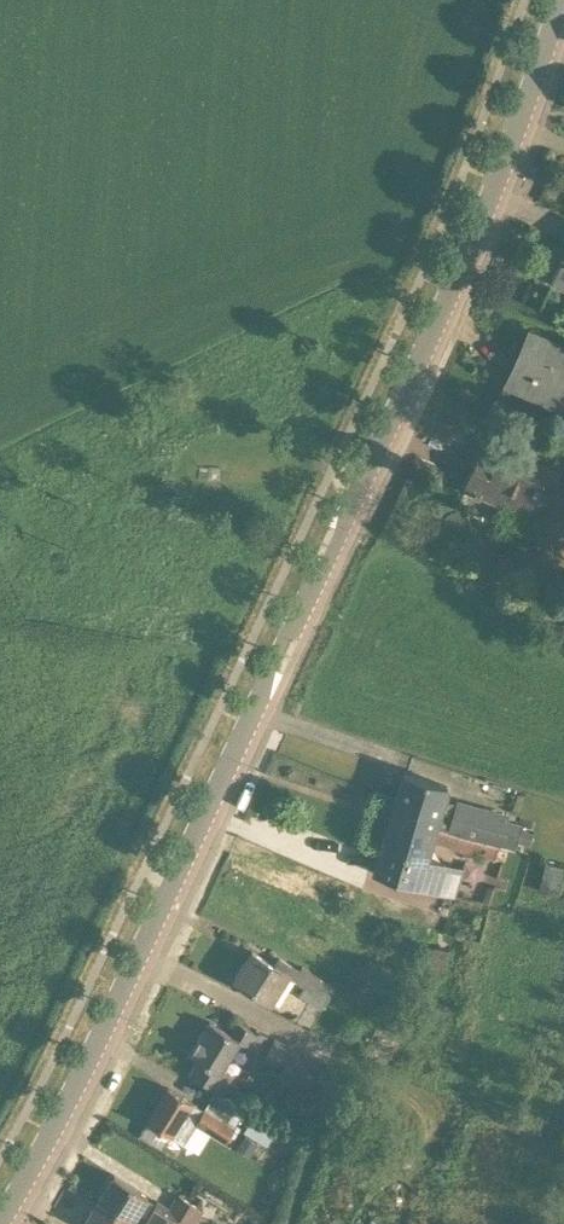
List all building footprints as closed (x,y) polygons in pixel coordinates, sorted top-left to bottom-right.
[(561,260),(551,283),(563,289),(563,262),(561,260)] [(530,331),(521,351),(525,353),(510,387),(548,404),(562,371),(563,372),(563,347),(530,331)] [(563,463),(563,462),(510,438),(495,469),(479,461),(465,488),(527,517),(539,491),(550,495),(563,463)] [(456,803),(445,800),(449,787),(403,774),(393,806),(420,813),(418,822),(517,849),(521,837),(523,826),(519,818),(457,799),(456,803)] [(517,849),(418,822),(420,813),(393,806),(373,873),(441,894),(449,864),(428,859),(432,844),(495,860),(499,847),(516,852),(517,849)] [(563,871),(563,862),(552,858),(543,890),(557,895),(563,871)] [(444,971),(449,950),(432,947),(428,968),(444,971)] [(274,965),(252,952),(244,965),(242,964),(235,974),(238,976),(235,980),(272,1003),(289,976),(294,979),(293,981),(304,987),(299,996),(321,1009),(334,988),(320,979),(321,977),(302,966),(300,970),(279,957),(274,965)] [(231,1034),(210,1021),(190,1055),(221,1073),(239,1042),(259,1053),(268,1037),(259,1032),(257,1035),(237,1023),(231,1034)] [(324,1063),(275,1035),(265,1055),(282,1063),(276,1076),(307,1091),(324,1063)] [(203,1110),(168,1089),(148,1123),(183,1144),(196,1124),(225,1142),(234,1128),(242,1115),(233,1109),(237,1101),(229,1097),(224,1104),(212,1096),(203,1110)] [(170,1210),(149,1197),(114,1176),(99,1201),(137,1223),(190,1223),(197,1213),(177,1201),(170,1210)] [(99,1201),(85,1223),(137,1223),(99,1201)]
